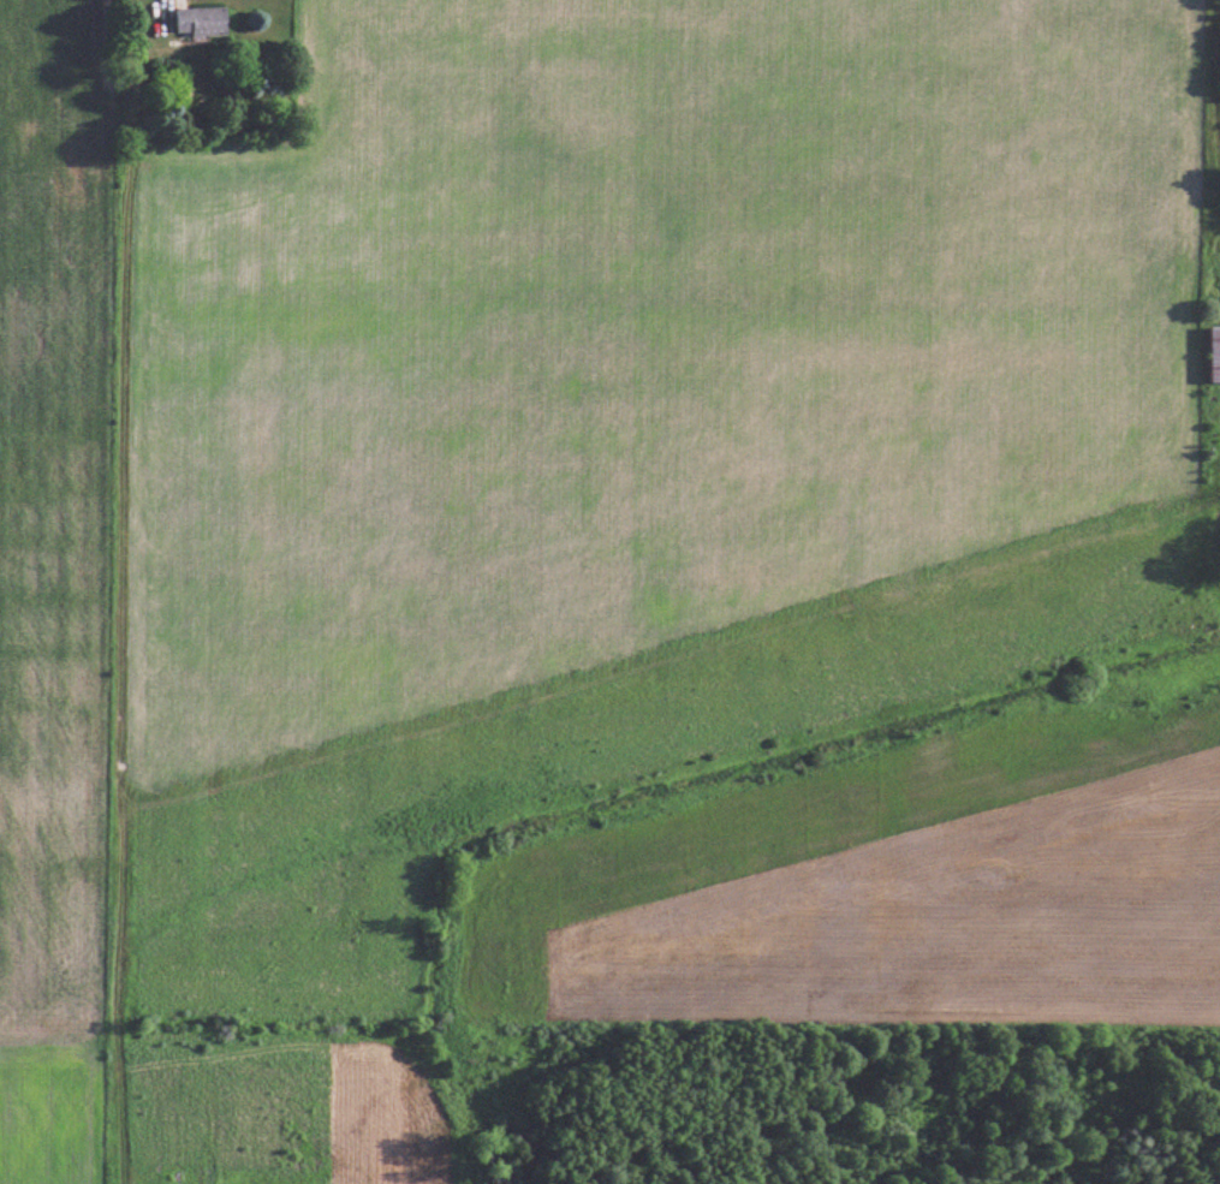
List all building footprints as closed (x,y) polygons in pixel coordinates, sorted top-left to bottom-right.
[(228,9),(177,9),(177,36),(228,36),(228,9)]
